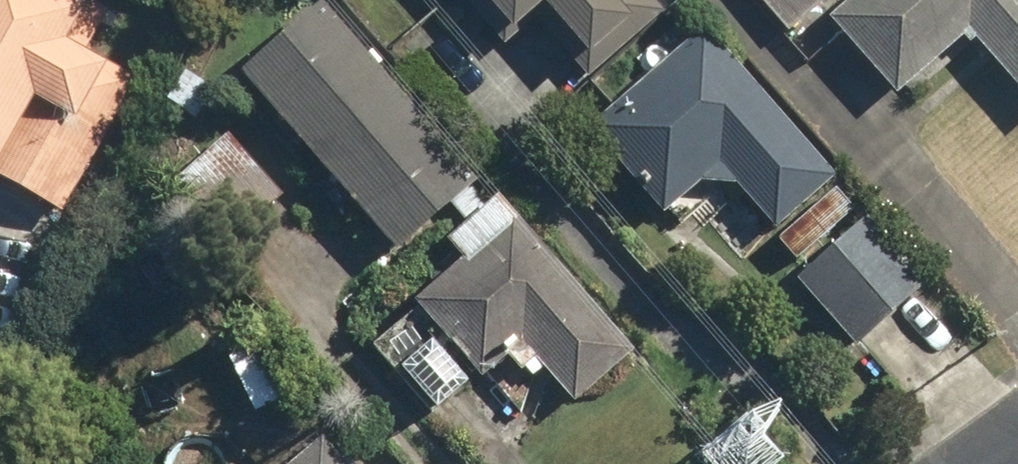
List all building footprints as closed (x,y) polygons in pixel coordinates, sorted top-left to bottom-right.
[(99,0),(0,0),(0,179),(73,217),(145,78),(91,50),(113,7),(99,0)] [(333,0),(313,0),(239,64),(398,247),(484,173),(333,0)] [(504,40),(543,8),(590,65),(668,0),(470,0),(504,40)] [(832,17),(901,95),(966,38),(1017,96),(1017,0),(851,0),(832,17)] [(842,181),(689,8),(636,56),(650,72),(590,126),(665,209),(675,200),(701,229),(742,192),(781,236),(842,181)] [(287,184),(233,128),(173,186),(227,242),(287,184)] [(476,382),(471,376),(520,337),(570,400),(633,351),(524,212),(411,300),(442,339),(405,369),(439,412),(476,382)] [(871,213),(801,279),(861,341),(930,274),(871,213)] [(326,431),(290,463),(357,463),(326,431)]
